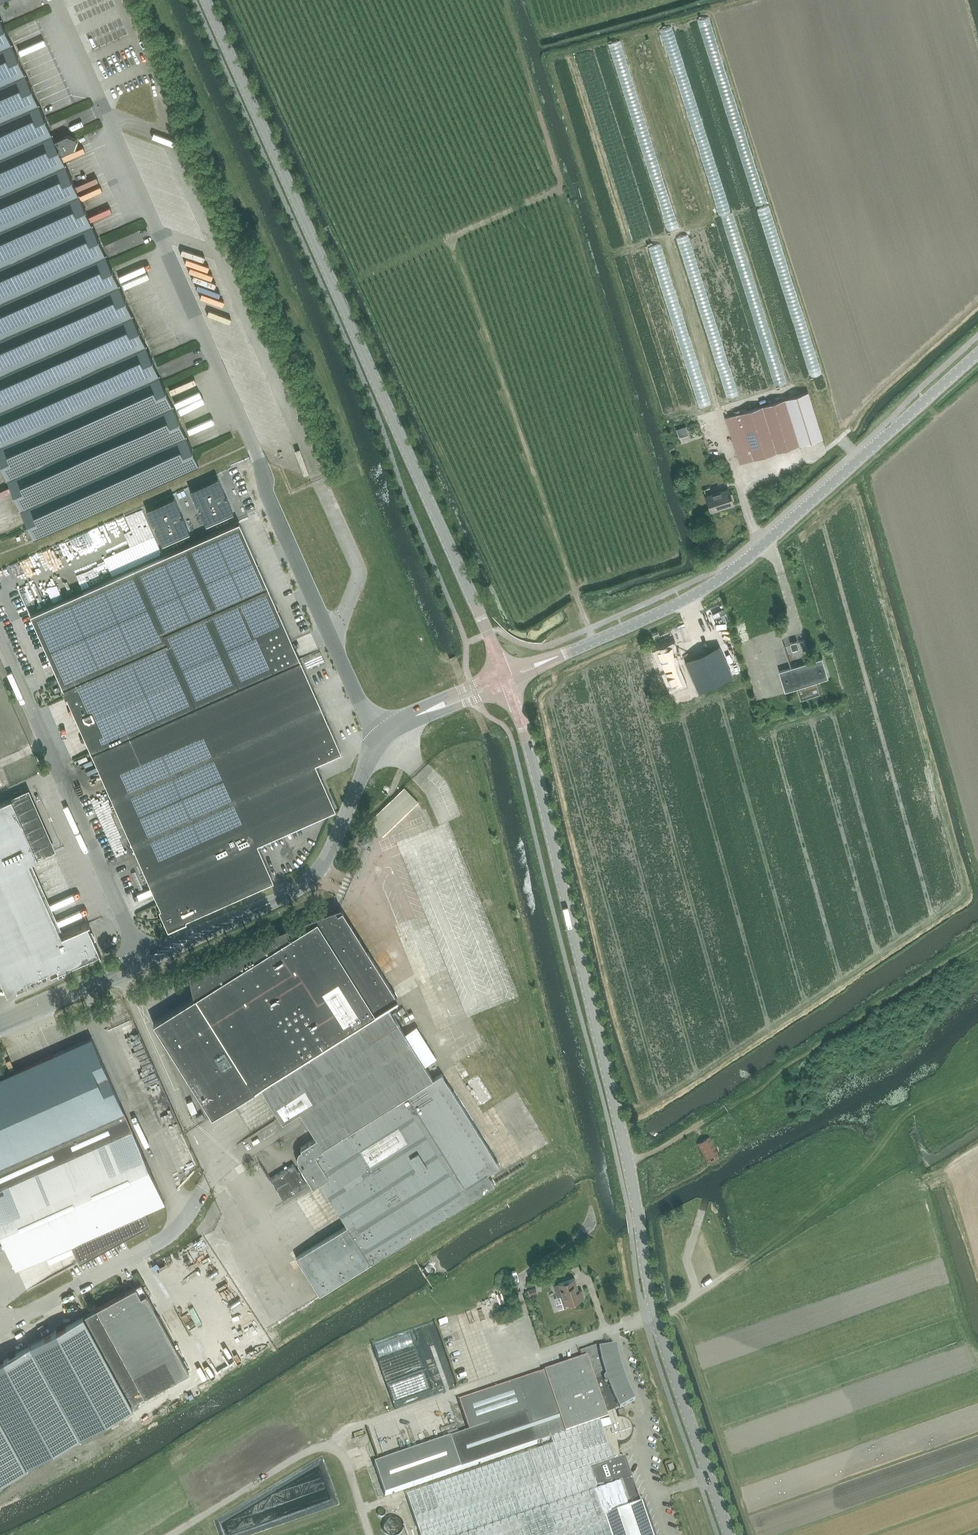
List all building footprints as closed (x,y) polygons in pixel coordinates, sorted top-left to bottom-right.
[(33,538),(199,464),(61,154),(73,149),(77,140),(76,137),(75,137),(67,134),(55,139),(54,139),(0,17),(0,463),(33,538)] [(808,392),(725,417),(740,463),(823,438),(808,392)] [(249,428),(255,425),(251,416),(244,420),(249,428)] [(216,480),(188,492),(201,519),(228,507),(216,480)] [(711,511),(733,504),(728,489),(706,496),(711,511)] [(170,500),(143,512),(155,539),(182,527),(170,500)] [(239,522),(135,568),(257,843),(335,808),(315,763),(341,751),(239,522)] [(257,843),(135,568),(30,614),(63,689),(62,690),(65,696),(67,696),(108,790),(151,885),(161,908),(160,909),(168,928),(185,920),(185,919),(274,880),(257,843)] [(656,648),(671,685),(682,680),(675,664),(672,641),(656,648)] [(799,648),(797,641),(791,643),(793,650),(799,648)] [(719,646),(685,661),(699,692),(733,677),(719,646)] [(823,658),(780,671),(786,691),(829,678),(823,658)] [(418,801),(405,788),(369,821),(382,835),(418,801)] [(11,798),(0,803),(0,979),(7,994),(29,984),(27,981),(57,967),(59,971),(100,953),(87,925),(62,936),(29,862),(38,858),(11,798)] [(499,1165),(442,1073),(433,1079),(387,1006),(397,999),(342,911),(338,914),(335,910),(340,908),(340,907),(300,922),(265,936),(241,948),(189,975),(189,976),(192,974),(195,989),(193,988),(192,990),(192,991),(193,993),(194,994),(196,994),(196,995),(153,1023),(212,1116),(260,1086),(283,1122),(300,1112),(316,1138),(301,1148),(301,1149),(300,1150),(299,1151),(298,1153),(297,1154),(297,1156),(297,1158),(297,1159),(298,1160),(298,1161),(297,1162),(312,1186),(325,1178),(353,1222),(296,1257),(319,1295),(495,1185),(488,1173),(499,1165)] [(114,1033),(118,1046),(130,1042),(126,1028),(114,1033)] [(476,1030),(467,1037),(473,1045),(469,1048),(477,1058),(490,1048),(476,1030)] [(0,1078),(0,1233),(16,1268),(34,1260),(35,1262),(44,1265),(46,1257),(45,1255),(52,1252),(53,1254),(62,1257),(64,1249),(63,1247),(70,1244),(79,1262),(150,1223),(145,1211),(165,1202),(128,1120),(124,1111),(92,1037),(0,1078)] [(122,1046),(121,1060),(133,1060),(133,1047),(122,1046)] [(155,1062),(163,1080),(168,1078),(160,1059),(155,1062)] [(139,1101),(153,1098),(152,1093),(138,1097),(139,1101)] [(187,1102),(192,1113),(197,1111),(192,1100),(187,1102)] [(526,1111),(523,1104),(513,1108),(516,1115),(526,1111)] [(161,1161),(167,1159),(157,1134),(150,1137),(161,1161)] [(707,1163),(720,1156),(709,1136),(696,1144),(707,1163)] [(306,1185),(293,1164),(270,1178),(283,1199),(306,1185)] [(178,1182),(187,1180),(185,1171),(176,1174),(178,1182)] [(229,1220),(241,1214),(227,1188),(211,1196),(223,1219),(217,1222),(222,1231),(232,1226),(229,1220)] [(584,1298),(582,1290),(579,1291),(574,1278),(554,1285),(557,1297),(554,1298),(558,1310),(566,1307),(565,1304),(584,1298)] [(0,1361),(0,1416),(27,1465),(28,1466),(29,1466),(28,1465),(133,1408),(131,1404),(189,1372),(141,1284),(97,1309),(83,1317),(83,1316),(55,1331),(29,1346),(0,1361)] [(600,1345),(580,1352),(582,1359),(587,1358),(610,1427),(602,1430),(613,1462),(622,1458),(621,1457),(620,1457),(618,1448),(618,1444),(619,1444),(621,1444),(622,1444),(624,1443),(626,1443),(627,1442),(628,1441),(629,1440),(631,1439),(632,1437),(632,1435),(633,1433),(633,1431),(633,1429),(632,1427),(631,1425),(630,1424),(629,1422),(627,1421),(626,1420),(624,1419),(622,1419),(620,1419),(618,1419),(615,1413),(618,1411),(632,1403),(635,1402),(630,1393),(627,1385),(623,1375),(620,1366),(618,1357),(616,1347),(613,1348),(602,1350),(600,1345)] [(380,1463),(375,1464),(385,1495),(404,1489),(461,1470),(550,1439),(575,1431),(577,1438),(602,1430),(610,1427),(587,1358),(582,1359),(571,1363),(478,1395),(459,1401),(469,1432),(462,1435),(393,1458),(380,1463)] [(0,1416),(0,1480),(26,1466),(27,1467),(28,1466),(27,1465),(0,1416)] [(604,1520),(642,1507),(625,1457),(622,1458),(613,1462),(602,1430),(577,1438),(575,1431),(550,1439),(553,1446),(407,1497),(420,1534),(610,1534),(604,1520)] [(604,1520),(610,1534),(651,1534),(642,1507),(604,1520)] [(403,1528),(403,1523),(399,1518),(395,1516),(389,1516),(385,1519),(383,1524),(383,1530),(386,1534),(388,1534),(398,1534),(401,1533),(403,1528)]
